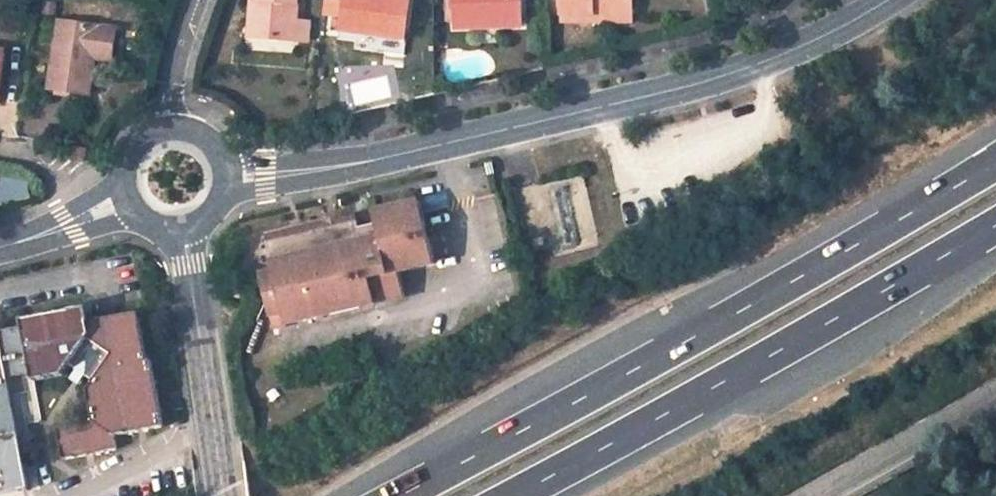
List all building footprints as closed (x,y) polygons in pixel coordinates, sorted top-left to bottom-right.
[(260,3),(258,39),(298,42),(300,0),(260,0),(260,3)] [(346,31),(379,35),(409,39),(414,0),(350,0),(346,31)] [(452,27),(521,27),(521,0),(453,0),(452,27)] [(564,15),(594,14),(633,12),(632,0),(564,0),(564,15)] [(260,3),(253,3),(252,39),(258,39),(260,3)] [(594,14),(594,22),(632,22),(633,12),(594,14)] [(115,30),(62,21),(50,90),(88,95),(94,59),(111,62),(115,30)] [(379,35),(378,43),(409,48),(409,39),(379,35)] [(85,149),(69,146),(66,156),(83,159),(85,149)] [(358,219),(267,241),(274,272),(262,275),(273,326),(404,296),(399,271),(435,263),(422,202),(376,212),(378,223),(379,229),(373,230),(371,225),(360,227),(358,219)] [(542,239),(531,241),(532,248),(544,245),(542,239)] [(28,495),(19,440),(11,385),(36,381),(36,389),(68,385),(75,374),(98,390),(90,401),(95,427),(56,434),(61,465),(118,457),(116,445),(166,437),(156,371),(151,372),(144,320),(94,328),(92,314),(26,325),(27,332),(0,336),(0,495),(24,495),(28,495)]
